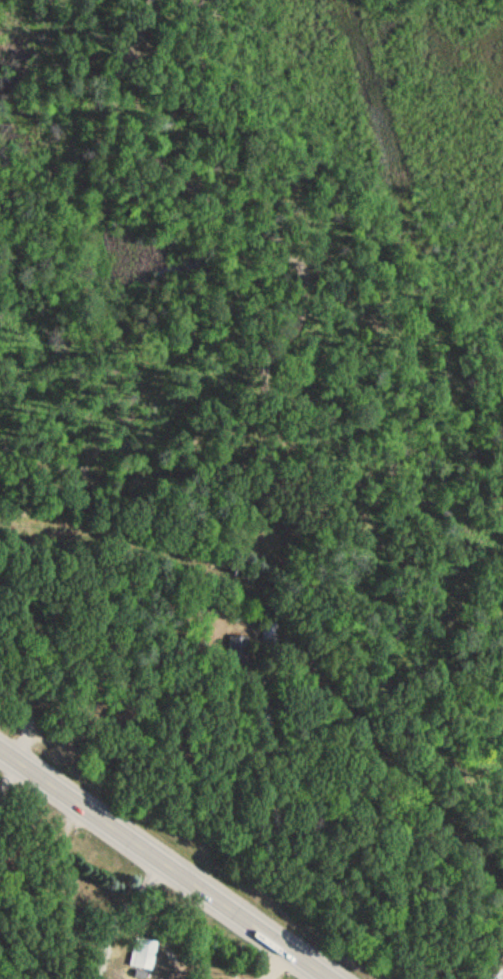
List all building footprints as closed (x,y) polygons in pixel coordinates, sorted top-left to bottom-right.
[(276,625),(269,624),(268,633),(264,632),(263,642),(274,643),(276,625)] [(248,637),(229,637),(229,660),(248,660),(248,637)] [(157,942),(136,939),(132,962),(153,966),(157,942)]
